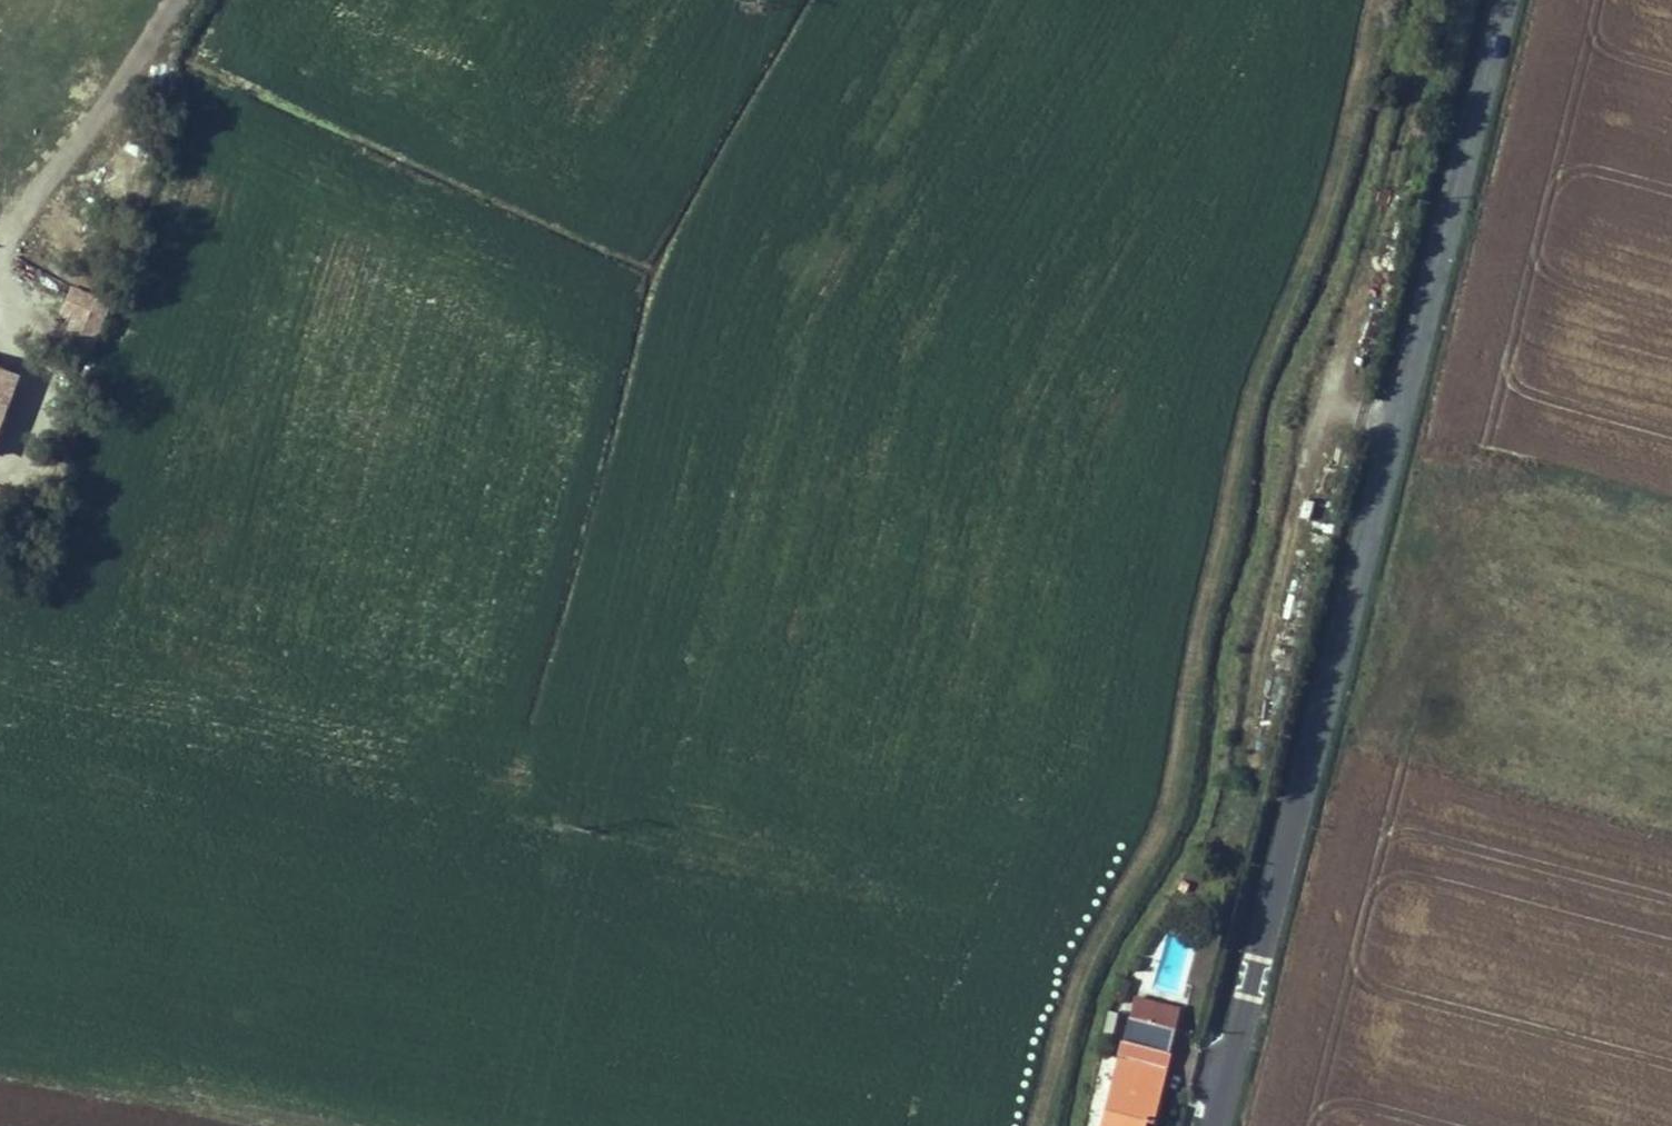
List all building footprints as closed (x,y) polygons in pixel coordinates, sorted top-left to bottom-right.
[(93,347),(109,300),(73,288),(57,336),(93,347)] [(21,379),(0,371),(0,432),(21,379)] [(1171,1054),(1181,1011),(1134,1000),(1124,1043),(1171,1054)] [(1144,1121),(1151,1123),(1165,1070),(1119,1058),(1101,1125),(1143,1125),(1144,1121)]
